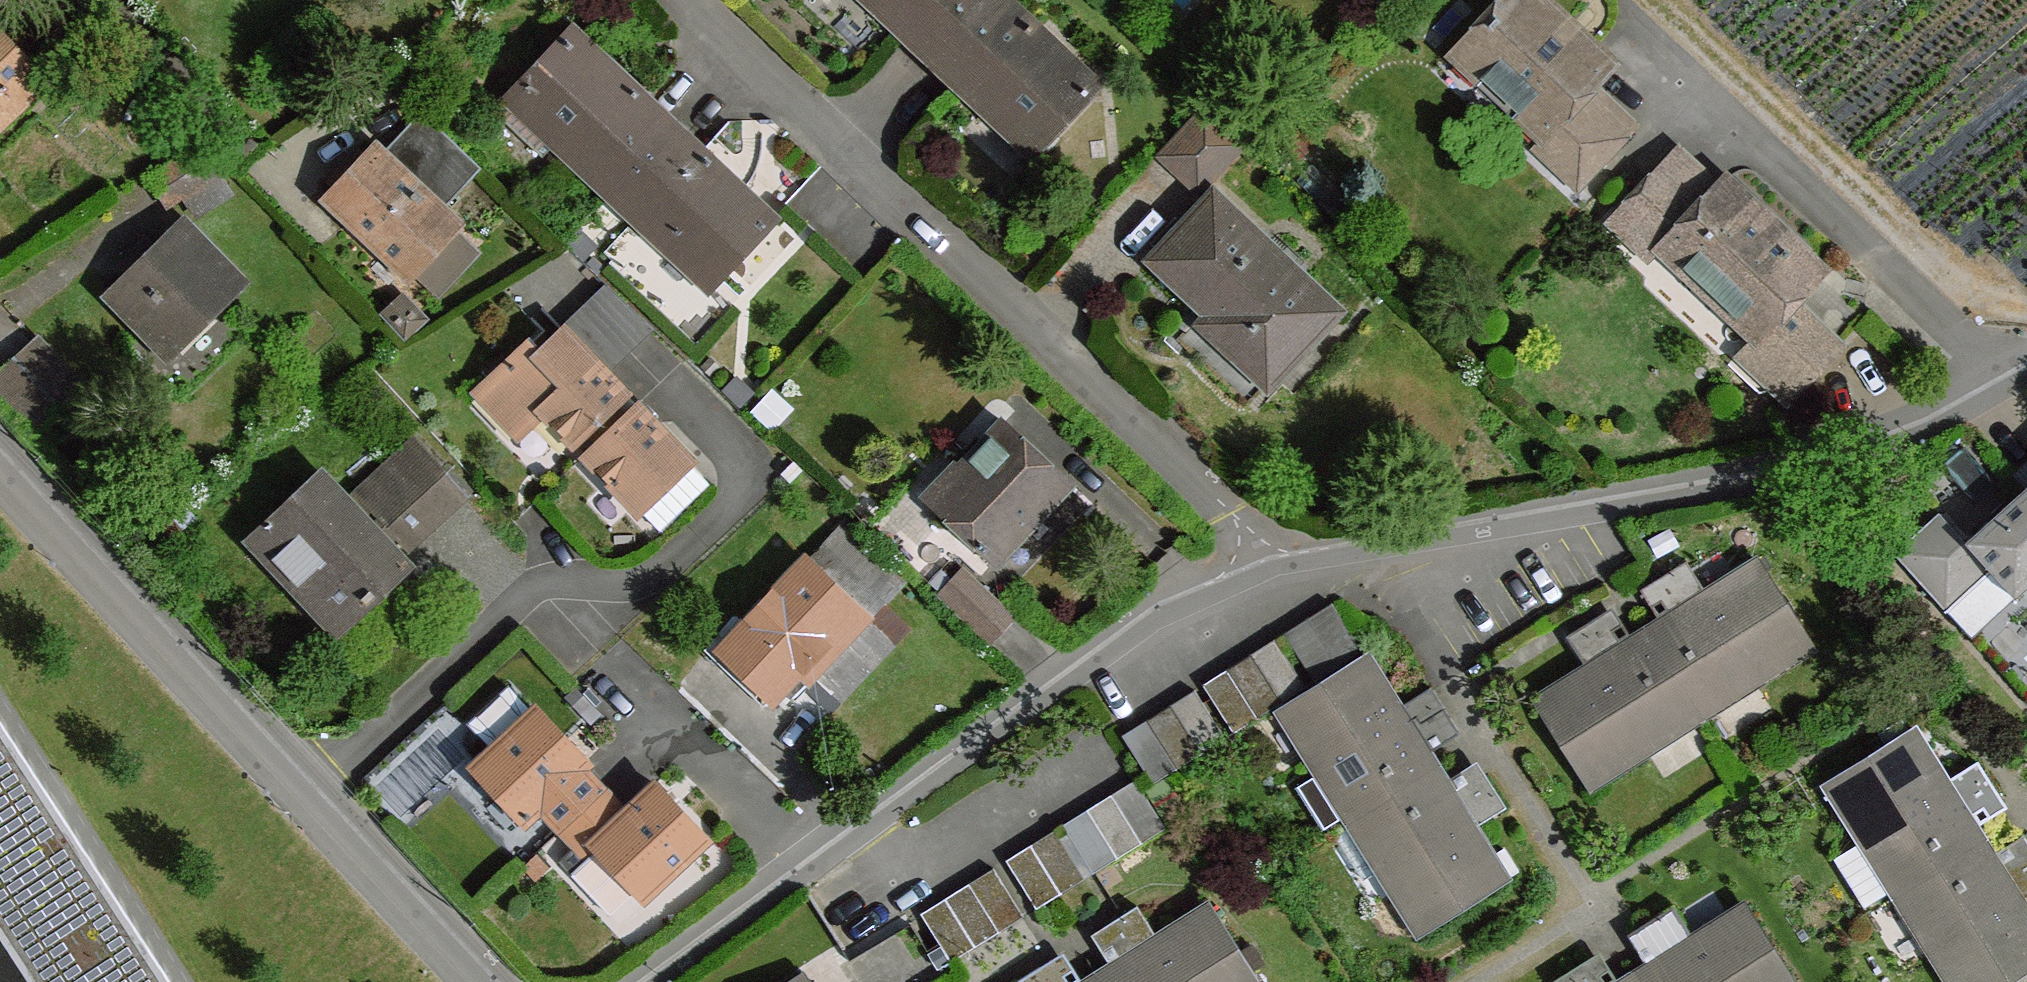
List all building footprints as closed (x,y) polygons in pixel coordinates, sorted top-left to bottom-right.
[(877,11),(899,31),(932,62),(989,0),(887,0),(877,11)] [(932,62),(962,89),(985,111),(996,100),(1042,143),(1097,85),(1006,0),(989,0),(932,62)] [(1462,49),(1548,131),(1590,85),(1606,69),(1585,49),(1533,0),(1510,0),(1462,49)] [(573,30),(518,89),(564,133),(554,144),(608,194),(672,125),(638,92),(573,30)] [(44,82),(0,36),(0,123),(44,82)] [(1590,85),(1548,131),(1572,154),(1559,168),(1578,186),(1633,126),(1590,85)] [(1204,108),(1160,156),(1198,191),(1242,142),(1204,108)] [(376,151),(331,200),(409,274),(454,225),(442,212),(481,168),(421,112),(381,155),(376,151)] [(672,125),(608,194),(662,245),(674,234),(718,277),(773,219),(702,152),(672,125)] [(1670,241),(1719,190),(1679,152),(1629,204),(1670,241)] [(1723,186),(1719,190),(1670,241),(1667,245),(1759,331),(1748,344),(1730,366),(1761,393),(1770,392),(1794,365),(1810,378),(1865,319),(1826,282),(1800,309),(1792,301),(1817,274),(1723,186)] [(1340,309),(1215,194),(1153,261),(1235,339),(1226,348),(1269,384),(1340,309)] [(1670,241),(1629,204),(1607,226),(1649,267),(1657,258),(1748,344),(1759,331),(1667,245),(1670,241)] [(484,252),(454,225),(409,274),(440,300),(484,252)] [(183,227),(115,294),(169,349),(238,282),(183,227)] [(564,330),(608,376),(653,332),(607,287),(564,330)] [(404,296),(383,314),(405,339),(426,320),(404,296)] [(530,343),(480,391),(518,435),(543,412),(575,445),(584,436),(616,406),(626,395),(608,376),(564,330),(541,353),(530,343)] [(0,375),(0,385),(38,425),(80,385),(37,341),(0,375)] [(1794,365),(1770,392),(1786,406),(1810,378),(1794,365)] [(627,416),(616,406),(584,436),(595,447),(627,416)] [(595,447),(586,455),(640,511),(689,464),(691,462),(638,406),(627,416),(595,447)] [(956,465),(926,498),(994,562),(1026,528),(1021,525),(1065,479),(1005,422),(960,469),(956,465)] [(414,441),(347,503),(369,527),(378,518),(400,543),(458,489),(414,441)] [(708,483),(689,464),(640,511),(660,531),(708,483)] [(322,476),(252,540),(351,645),(421,580),(369,527),(347,503),(322,476)] [(2025,488),(1967,541),(1994,573),(2016,598),(2026,588),(2026,486),(2025,488)] [(1950,614),(1994,573),(1967,541),(1941,515),(1896,556),(1950,614)] [(804,570),(863,630),(911,581),(850,523),(804,570)] [(1665,630),(1651,638),(1697,713),(1809,642),(1758,562),(1706,593),(1686,561),(1656,580),(1651,582),(1672,616),(1661,623),(1665,630)] [(804,570),(721,661),(774,707),(805,675),(816,683),(863,630),(804,570)] [(962,570),(940,595),(991,642),(1013,618),(962,570)] [(1308,619),(1338,667),(1363,652),(1332,604),(1308,619)] [(1587,668),(1537,701),(1586,782),(1697,713),(1651,638),(1638,647),(1633,640),(1621,648),(1601,616),(1568,636),(1587,668)] [(1308,619),(1285,634),(1314,681),(1338,667),(1308,619)] [(863,630),(816,683),(842,707),(890,655),(863,630)] [(1251,655),(1282,701),(1306,688),(1275,639),(1251,655)] [(1227,670),(1257,717),(1282,701),(1251,655),(1227,670)] [(1365,657),(1285,708),(1324,770),(1351,812),(1356,820),(1429,773),(1420,759),(1428,754),(1420,743),(1452,723),(1432,689),(1398,708),(1365,657)] [(1227,670),(1203,685),(1233,733),(1257,717),(1227,670)] [(492,750),(532,713),(509,686),(467,723),(492,750)] [(1194,691),(1171,706),(1201,754),(1225,738),(1194,691)] [(1177,769),(1201,754),(1171,706),(1146,721),(1177,769)] [(0,707),(0,911),(46,981),(179,981),(0,707)] [(537,709),(532,713),(492,750),(473,766),(525,821),(540,808),(583,767),(587,763),(565,740),(537,709)] [(1153,784),(1177,769),(1146,721),(1122,736),(1153,784)] [(1913,730),(1833,781),(1869,838),(1900,886),(1903,892),(1977,846),(1968,833),(1975,827),(1967,815),(1999,796),(1978,762),(1946,782),(1913,730)] [(604,790),(583,767),(540,808),(561,830),(604,790)] [(1351,812),(1324,770),(1299,785),(1325,828),(1351,812)] [(1438,787),(1429,773),(1356,820),(1386,867),(1426,931),(1506,880),(1473,828),(1505,808),(1484,774),(1452,794),(1445,783),(1438,787)] [(1135,780),(1112,795),(1141,843),(1165,828),(1135,780)] [(655,785),(626,812),(592,843),(599,849),(636,890),(643,898),(706,839),(655,785)] [(626,812),(604,790),(561,830),(575,847),(559,861),(573,874),(599,849),(592,843),(626,812)] [(1118,858),(1141,843),(1112,795),(1088,810),(1118,858)] [(1093,873),(1118,858),(1088,810),(1063,825),(1093,873)] [(1386,867),(1356,820),(1346,826),(1338,841),(1363,881),(1386,867)] [(1061,893),(1084,878),(1055,830),(1030,845),(1061,893)] [(1865,907),(1900,886),(1869,838),(1835,859),(1865,907)] [(1061,893),(1030,845),(1007,860),(1036,908),(1061,893)] [(1977,846),(1903,892),(1960,981),(2007,981),(2026,969),(2026,912),(2020,901),(2026,897),(2026,850),(2000,867),(1993,856),(1986,861),(1977,846)] [(610,914),(636,890),(599,849),(573,874),(610,914)] [(994,869),(970,884),(1000,931),(1023,917),(994,869)] [(974,947),(1000,931),(970,884),(945,899),(974,947)] [(951,962),(974,947),(945,899),(921,914),(951,962)] [(1105,981),(1257,981),(1210,906),(1157,939),(1137,906),(1119,917),(1103,927),(1124,960),(1111,967),(1116,975),(1105,981)] [(1641,981),(1793,981),(1746,907),(1693,939),(1673,907),(1639,928),(1661,960),(1648,968),(1652,975),(1641,981)] [(1051,960),(1018,981),(1066,981),(1051,960)] [(1588,961),(1554,981),(1601,981),(1588,961)]
